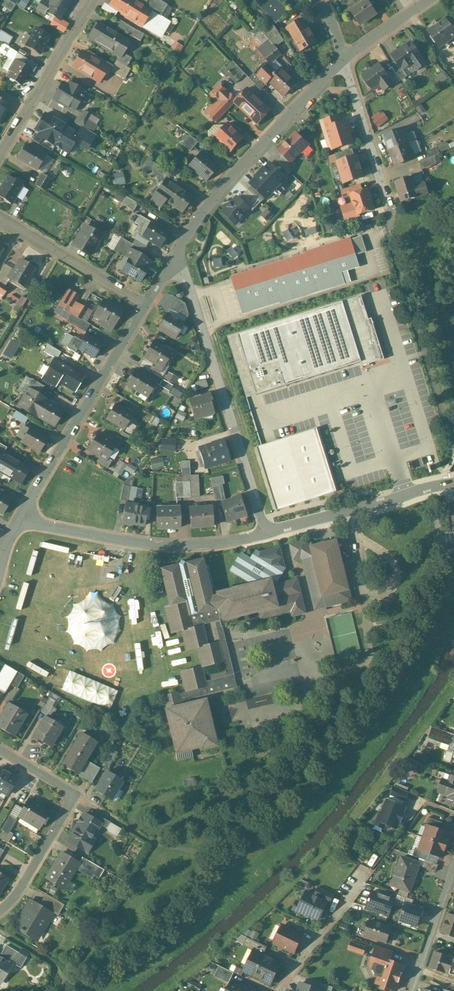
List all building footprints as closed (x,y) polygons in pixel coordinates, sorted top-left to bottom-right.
[(0,3),(0,5),(11,12),(15,5),(6,0),(2,0),(0,3)] [(36,9),(44,14),(45,12),(49,3),(44,0),(42,0),(36,9)] [(66,0),(51,0),(49,3),(45,12),(59,20),(70,2),(66,0)] [(132,0),(112,0),(108,6),(109,7),(121,13),(120,15),(126,18),(135,2),(134,2),(132,0)] [(158,0),(146,0),(143,4),(145,6),(144,7),(151,11),(151,12),(160,17),(160,16),(167,5),(158,0)] [(258,6),(274,23),(276,20),(278,22),(288,11),(277,0),(264,0),(258,6)] [(366,1),(351,11),(360,25),(376,14),(366,0),(366,1)] [(376,0),(365,0),(366,1),(366,0),(376,14),(383,10),(376,0)] [(135,2),(126,18),(125,18),(141,28),(141,27),(151,12),(151,11),(144,7),(135,2),(134,2),(135,2)] [(121,13),(109,7),(106,12),(118,19),(120,15),(121,13)] [(160,17),(151,12),(141,27),(141,28),(139,31),(144,34),(159,43),(159,40),(169,22),(160,16),(160,17)] [(303,19),(287,28),(295,43),(300,51),(300,52),(316,43),(303,19)] [(428,31),(439,47),(453,36),(453,26),(452,23),(449,26),(445,19),(428,31)] [(136,30),(121,21),(114,33),(116,34),(119,30),(132,38),(132,37),(136,31),(136,30)] [(19,24),(13,22),(10,31),(15,33),(19,24)] [(114,33),(98,23),(97,24),(95,23),(88,36),(90,37),(89,38),(102,46),(100,48),(117,58),(116,61),(126,67),(128,64),(129,63),(128,63),(131,58),(122,53),(126,47),(114,39),(117,34),(116,34),(114,33)] [(272,24),(261,31),(266,38),(275,32),(277,31),(272,24)] [(30,37),(26,34),(20,44),(39,55),(50,36),(36,28),(30,37)] [(139,31),(137,29),(136,30),(136,31),(132,37),(140,41),(144,34),(139,31)] [(0,30),(0,31),(0,43),(5,46),(7,47),(12,38),(0,30)] [(275,32),(266,38),(274,46),(275,47),(283,41),(280,36),(279,37),(275,32)] [(283,41),(275,47),(278,51),(286,46),(283,41)] [(295,43),(290,46),(294,55),(300,51),(295,43)] [(411,43),(393,55),(396,60),(403,70),(412,64),(417,71),(426,65),(411,43)] [(270,50),(265,44),(258,50),(270,64),(281,55),(278,51),(275,47),(274,46),(270,50)] [(7,47),(5,46),(1,54),(7,56),(11,49),(7,47)] [(16,53),(11,49),(7,56),(10,58),(12,59),(16,53)] [(88,53),(85,54),(81,51),(72,67),(91,78),(93,74),(101,78),(106,77),(110,71),(112,67),(88,52),(88,53)] [(12,59),(10,58),(4,69),(8,71),(11,72),(8,77),(21,85),(30,70),(22,65),(12,59)] [(37,65),(26,59),(22,65),(30,70),(33,72),(37,65)] [(403,70),(396,60),(390,64),(392,68),(400,82),(408,76),(403,70)] [(112,67),(110,71),(124,80),(130,69),(126,67),(116,61),(112,67)] [(245,74),(233,61),(226,68),(228,71),(226,73),(227,74),(227,75),(236,83),(245,74)] [(379,65),(363,76),(373,90),(381,85),(385,90),(393,85),(385,73),(388,71),(384,64),(380,67),(379,65)] [(281,67),(275,74),(268,67),(259,78),(254,73),(254,74),(266,85),(269,82),(284,96),(296,83),(286,74),(287,73),(281,67)] [(400,82),(392,68),(388,71),(398,89),(403,86),(400,82)] [(266,85),(254,74),(249,79),(261,91),(266,85)] [(62,84),(53,99),(66,106),(65,107),(71,111),(72,110),(74,111),(76,111),(79,106),(78,104),(76,102),(79,98),(87,103),(91,97),(83,92),(83,91),(70,84),(68,87),(62,84)] [(225,91),(219,85),(213,92),(219,97),(215,101),(214,102),(219,106),(229,95),(225,91)] [(381,85),(373,90),(371,91),(376,97),(385,90),(381,85)] [(236,100),(235,102),(242,109),(255,95),(250,91),(246,95),(244,93),(236,100)] [(236,100),(230,94),(229,95),(219,106),(225,112),(235,102),(236,100)] [(255,95),(242,109),(257,124),(269,111),(259,101),(260,100),(255,95)] [(0,100),(0,120),(9,105),(0,100)] [(214,111),(209,107),(205,112),(215,122),(225,112),(219,106),(214,111)] [(380,110),(374,117),(383,125),(389,118),(380,110)] [(91,115),(83,111),(76,124),(86,130),(90,122),(88,121),(91,115)] [(65,126),(44,114),(35,130),(56,142),(64,128),(65,126)] [(338,116),(323,121),(325,128),(341,123),(338,116)] [(95,125),(90,122),(86,130),(91,133),(95,125)] [(341,123),(325,128),(326,131),(324,132),(326,140),(329,139),(332,149),(352,143),(346,122),(341,123)] [(228,123),(215,137),(230,151),(242,139),(232,129),(233,128),(228,123)] [(402,128),(383,136),(389,151),(408,144),(405,136),(408,135),(405,127),(402,129),(402,128)] [(64,128),(56,142),(54,145),(68,153),(79,136),(64,128)] [(295,134),(280,151),(291,162),(300,152),(302,153),(309,146),(306,142),(305,143),(295,134)] [(189,135),(181,144),(190,151),(197,142),(189,135)] [(44,155),(26,144),(18,159),(36,170),(44,155)] [(408,144),(389,151),(395,166),(413,159),(417,157),(414,150),(410,151),(408,144)] [(437,147),(426,151),(428,158),(434,156),(439,154),(437,147)] [(352,149),(335,155),(337,162),(354,157),(352,149)] [(216,167),(205,157),(206,156),(201,152),(189,166),(205,180),(216,167)] [(337,162),(344,183),(363,177),(356,156),(354,157),(337,162)] [(428,158),(418,162),(422,170),(437,164),(434,156),(428,158)] [(168,173),(147,158),(141,168),(141,173),(147,176),(152,176),(154,173),(163,180),(168,173)] [(290,173),(277,162),(273,167),(285,178),(290,173)] [(273,167),(270,164),(264,169),(263,168),(259,173),(277,189),(286,179),(285,178),(273,167)] [(112,173),(114,185),(124,184),(123,172),(112,173)] [(277,189),(259,173),(255,177),(256,178),(251,184),(253,185),(265,197),(267,199),(277,189)] [(42,174),(35,186),(43,191),(51,179),(42,174)] [(7,177),(0,189),(0,197),(12,204),(15,199),(14,198),(22,185),(7,177)] [(412,177),(395,182),(401,202),(418,197),(415,186),(412,177)] [(180,188),(175,184),(174,185),(170,182),(164,191),(159,188),(151,201),(159,207),(164,200),(181,212),(191,198),(180,189),(180,188)] [(425,183),(415,186),(418,197),(428,194),(425,183)] [(360,184),(347,188),(347,193),(348,195),(351,195),(362,191),(360,184)] [(265,197),(253,185),(248,190),(261,202),(265,197)] [(362,191),(351,195),(357,215),(373,210),(367,189),(362,191)] [(248,190),(239,199),(250,209),(252,211),(261,202),(248,190)] [(138,204),(125,196),(121,204),(133,211),(138,204)] [(237,197),(223,213),(236,224),(241,218),(242,219),(247,213),(250,209),(239,199),(237,197)] [(267,220),(273,214),(267,209),(261,215),(267,220)] [(151,223),(139,216),(134,223),(138,226),(131,237),(146,246),(149,241),(159,247),(168,233),(151,222),(151,223)] [(101,236),(84,226),(73,245),(89,256),(101,236)] [(360,234),(350,238),(355,254),(365,250),(360,234)] [(133,245),(120,237),(113,250),(125,258),(126,257),(130,250),(133,245)] [(231,276),(240,305),(243,315),(345,283),(341,272),(359,266),(355,254),(350,238),(231,276)] [(150,262),(130,250),(126,257),(129,259),(122,272),(139,282),(148,267),(147,267),(150,262)] [(35,269),(20,260),(13,273),(12,272),(8,278),(24,287),(35,269)] [(78,296),(67,289),(60,301),(71,307),(74,302),(78,296)] [(8,300),(22,306),(25,299),(21,297),(20,299),(11,295),(8,300)] [(362,296),(228,338),(247,398),(361,363),(362,366),(384,359),(372,319),(369,319),(362,296)] [(184,303),(175,298),(169,309),(185,319),(188,315),(184,303)] [(121,311),(103,301),(94,317),(99,320),(100,318),(104,321),(112,326),(113,326),(121,311)] [(71,307),(68,312),(73,316),(79,305),(74,302),(71,307)] [(86,309),(79,305),(73,316),(80,320),(86,309)] [(183,324),(166,314),(157,329),(174,339),(183,324)] [(112,326),(104,321),(101,326),(109,331),(112,326)] [(102,344),(85,334),(81,341),(77,348),(77,349),(93,358),(102,344)] [(81,341),(73,337),(67,348),(75,353),(77,349),(77,348),(81,341)] [(171,353),(153,341),(143,357),(156,365),(162,368),(164,365),(171,353)] [(61,352),(48,345),(43,352),(56,360),(61,352)] [(83,377),(59,363),(59,364),(53,360),(42,378),(55,386),(57,382),(74,391),(83,377)] [(162,368),(156,365),(153,370),(162,376),(168,367),(164,365),(162,368)] [(135,370),(126,385),(147,397),(156,383),(135,370)] [(44,386),(31,378),(23,391),(26,392),(27,391),(37,397),(44,386)] [(172,386),(162,379),(158,386),(169,392),(172,386)] [(37,397),(27,391),(26,392),(18,406),(36,417),(37,416),(45,402),(45,401),(45,402),(37,397)] [(209,395),(188,402),(194,419),(213,413),(211,407),(213,407),(209,395)] [(45,402),(37,416),(53,426),(62,412),(45,402)] [(132,415),(114,404),(105,419),(123,429),(123,430),(128,421),(132,415)] [(155,417),(143,410),(139,416),(151,423),(155,417)] [(27,418),(16,412),(13,418),(23,424),(27,418)] [(137,426),(128,421),(123,430),(123,429),(121,433),(130,438),(137,426)] [(46,438),(29,428),(21,442),(38,452),(46,438)] [(259,447),(278,508),(338,490),(318,428),(259,447)] [(115,445),(97,434),(87,450),(99,457),(106,461),(107,459),(115,445)] [(175,442),(161,441),(160,449),(174,450),(175,442)] [(223,441),(198,449),(204,468),(219,464),(218,462),(228,459),(223,441)] [(0,452),(0,479),(3,474),(20,483),(28,469),(11,459),(2,454),(0,452)] [(151,467),(169,464),(168,456),(150,459),(151,467)] [(111,461),(107,459),(106,461),(99,457),(96,462),(106,468),(111,461)] [(120,459),(114,470),(129,478),(135,467),(120,459)] [(222,476),(210,479),(211,486),(219,485),(224,484),(222,476)] [(189,481),(181,482),(183,498),(190,497),(189,481)] [(181,482),(174,482),(175,498),(183,498),(181,482)] [(130,487),(123,485),(120,500),(127,501),(130,487)] [(219,485),(211,486),(214,501),(222,500),(219,485)] [(0,494),(0,513),(1,514),(10,500),(0,494)] [(241,497),(220,503),(226,522),(238,518),(237,517),(246,514),(241,497)] [(146,508),(125,504),(121,524),(131,525),(131,524),(143,526),(146,508)] [(211,507),(188,509),(189,519),(190,519),(190,527),(201,526),(201,525),(212,524),(211,507)] [(179,508),(156,509),(156,529),(166,528),(166,527),(178,527),(179,528),(179,508)] [(337,540),(311,546),(300,549),(303,560),(315,609),(351,601),(349,590),(343,568),(345,567),(344,562),(342,563),(337,540)] [(303,541),(290,545),(294,560),(300,558),(303,560),(300,549),(311,546),(303,541)] [(231,571),(252,584),(272,580),(273,585),(275,585),(285,568),(280,548),(260,552),(257,550),(251,559),(242,553),(231,571)] [(252,584),(215,593),(216,595),(211,597),(209,592),(213,591),(207,565),(203,566),(202,559),(183,564),(180,562),(178,565),(160,569),(169,606),(164,607),(170,633),(181,631),(186,650),(196,648),(201,667),(180,672),(184,690),(185,692),(206,687),(204,682),(201,667),(222,662),(217,642),(207,645),(202,625),(191,628),(188,615),(219,608),(222,620),(259,612),(261,619),(272,617),(273,621),(305,613),(297,580),(275,585),(273,585),(272,580),(252,584)] [(188,615),(191,628),(202,625),(214,622),(228,676),(204,682),(206,687),(185,692),(177,694),(180,706),(189,703),(189,699),(209,694),(237,688),(221,621),(222,620),(219,608),(188,615)] [(4,665),(0,672),(0,679),(9,684),(17,672),(4,665)] [(24,676),(17,672),(9,684),(16,688),(24,676)] [(189,703),(180,706),(177,694),(177,693),(163,696),(166,709),(164,709),(175,753),(199,748),(199,750),(216,746),(205,699),(189,703)] [(55,701),(49,697),(40,711),(46,715),(55,701)] [(12,735),(20,722),(21,722),(26,714),(8,704),(0,718),(0,728),(13,736),(13,735),(12,735)] [(61,727),(45,717),(32,739),(40,744),(41,742),(49,746),(61,727)] [(433,727),(431,736),(452,743),(453,737),(453,735),(433,727)] [(80,733),(62,765),(86,779),(94,765),(85,760),(95,742),(80,733)] [(110,749),(102,763),(109,766),(117,753),(110,749)] [(453,752),(448,749),(444,760),(450,762),(453,754),(453,752)] [(413,760),(410,759),(407,768),(414,771),(418,762),(413,760),(414,760),(413,759),(413,760)] [(99,769),(94,765),(86,779),(91,782),(99,769)] [(0,769),(0,791),(7,795),(16,778),(0,769)] [(437,770),(435,776),(442,779),(442,780),(448,782),(453,784),(453,783),(453,780),(453,773),(446,770),(445,773),(437,770)] [(122,781),(105,772),(94,790),(111,800),(122,781)] [(453,783),(453,784),(447,801),(441,799),(440,802),(453,807),(453,783)] [(387,802),(402,808),(408,795),(393,788),(387,802)] [(49,812),(28,799),(25,803),(22,809),(17,816),(18,817),(29,823),(30,822),(39,827),(38,828),(39,829),(49,812)] [(402,808),(387,802),(385,801),(376,821),(397,830),(406,809),(402,808)] [(22,809),(15,805),(9,815),(16,820),(18,817),(17,816),(22,809)] [(109,822),(91,811),(87,816),(100,823),(99,824),(105,828),(109,822)] [(9,815),(0,830),(8,834),(16,820),(9,815)] [(87,815),(82,825),(78,823),(67,841),(82,850),(88,840),(89,841),(99,824),(100,823),(87,816),(87,815)] [(442,822),(428,817),(425,826),(428,827),(428,826),(439,830),(442,822)] [(439,830),(428,826),(428,827),(424,838),(448,846),(449,843),(448,840),(450,834),(439,830)] [(448,846),(424,838),(420,849),(420,850),(429,853),(442,857),(444,851),(446,850),(448,846)] [(420,849),(415,847),(412,856),(425,860),(426,861),(429,853),(420,850),(420,849)] [(78,863),(61,852),(45,878),(61,887),(66,880),(67,881),(78,863)] [(419,864),(401,857),(391,885),(392,885),(392,884),(401,887),(400,888),(409,891),(419,864)] [(103,870),(86,859),(82,866),(93,873),(92,875),(98,879),(103,870)] [(426,861),(425,860),(423,867),(436,872),(438,865),(426,861)] [(333,895),(318,888),(314,896),(327,902),(329,903),(333,895)] [(314,896),(306,892),(300,903),(302,907),(299,913),(309,917),(310,915),(318,920),(322,912),(323,912),(323,911),(322,911),(324,908),(325,908),(324,908),(327,902),(314,896)] [(413,900),(397,894),(394,903),(404,906),(405,903),(411,906),(413,900)] [(63,905),(49,896),(41,908),(51,914),(52,912),(57,915),(63,905)] [(41,908),(30,901),(14,927),(21,931),(22,930),(32,936),(37,927),(42,929),(51,914),(41,908)] [(411,906),(405,903),(404,906),(399,920),(417,926),(422,909),(411,906)] [(448,914),(442,932),(453,937),(453,916),(448,914)] [(391,928),(369,920),(364,935),(386,943),(391,928)] [(348,927),(339,923),(337,929),(346,932),(348,927)] [(302,935),(282,925),(282,926),(283,926),(275,943),(274,943),(294,953),(302,935)] [(267,947),(247,937),(243,946),(253,950),(263,955),(267,947)] [(357,944),(351,942),(348,950),(354,951),(357,944)] [(366,947),(357,944),(354,951),(363,955),(366,947)] [(5,945),(0,954),(0,956),(12,963),(19,968),(26,957),(5,945)] [(393,951),(376,946),(373,956),(376,957),(389,961),(390,961),(393,951)] [(263,955),(253,950),(243,971),(270,984),(280,963),(263,955)] [(435,952),(429,968),(443,973),(444,972),(453,975),(453,959),(449,957),(449,956),(435,952)] [(2,980),(12,963),(0,956),(0,979),(2,980)] [(389,961),(376,957),(373,956),(370,965),(374,967),(373,969),(376,975),(378,976),(376,984),(396,990),(398,983),(399,983),(402,973),(404,966),(390,961),(389,961)] [(234,973),(219,966),(215,974),(230,981),(234,973)] [(243,971),(236,967),(234,973),(240,976),(243,971)] [(230,981),(225,990),(254,990),(243,985),(243,986),(235,982),(234,981),(233,982),(230,981)]
